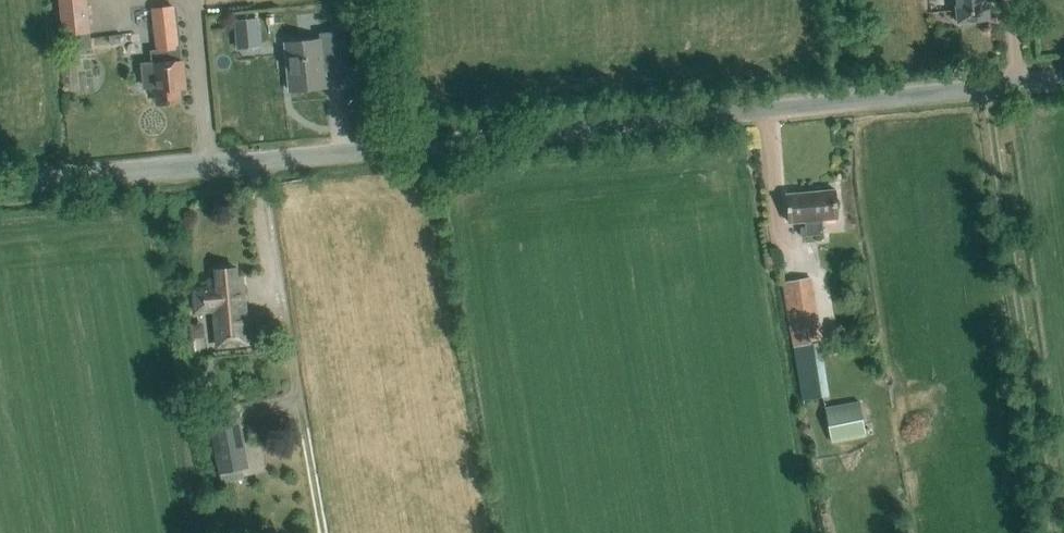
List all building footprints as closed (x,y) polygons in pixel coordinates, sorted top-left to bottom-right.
[(88,0),(61,0),(64,34),(90,32),(88,0)] [(956,22),(992,18),(990,0),(954,0),(956,22)] [(185,60),(183,46),(181,46),(176,5),(157,7),(161,48),(154,49),(155,62),(146,63),(148,85),(155,85),(156,94),(162,94),(163,102),(181,101),(179,83),(188,82),(186,60),(185,60)] [(261,47),(258,18),(234,20),(236,49),(261,47)] [(326,70),(343,68),(339,30),(318,32),(319,41),(323,40),(326,70)] [(326,70),(323,40),(286,44),(290,92),(328,88),(326,70)] [(787,195),(790,223),(806,222),(807,236),(824,234),(823,220),(839,218),(836,189),(787,195)] [(246,331),(241,274),(235,275),(235,266),(215,268),(216,285),(192,287),(194,310),(212,308),(214,333),(219,333),(220,340),(224,344),(238,342),(242,338),(241,331),(246,331)] [(809,276),(783,281),(792,347),(819,342),(809,276)] [(832,440),(866,434),(860,401),(826,407),(832,440)] [(210,411),(223,471),(252,467),(239,405),(210,411)]
